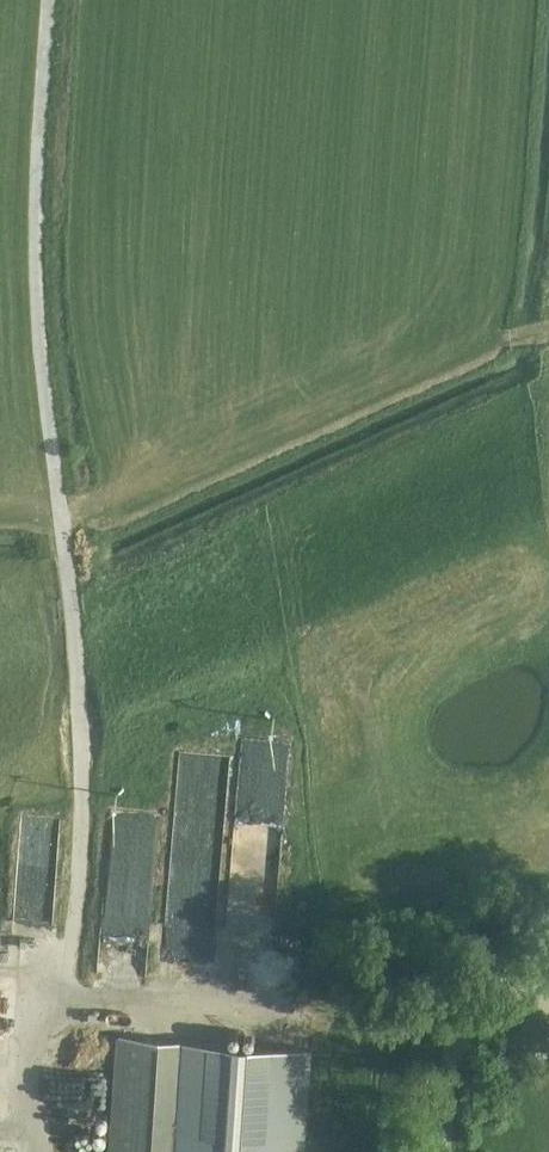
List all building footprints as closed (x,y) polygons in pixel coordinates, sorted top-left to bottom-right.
[(246,740),(243,767),(262,769),(261,780),(288,783),(292,746),(246,740)] [(312,1048),(197,1040),(117,1035),(109,1151),(305,1151),(312,1048)]
